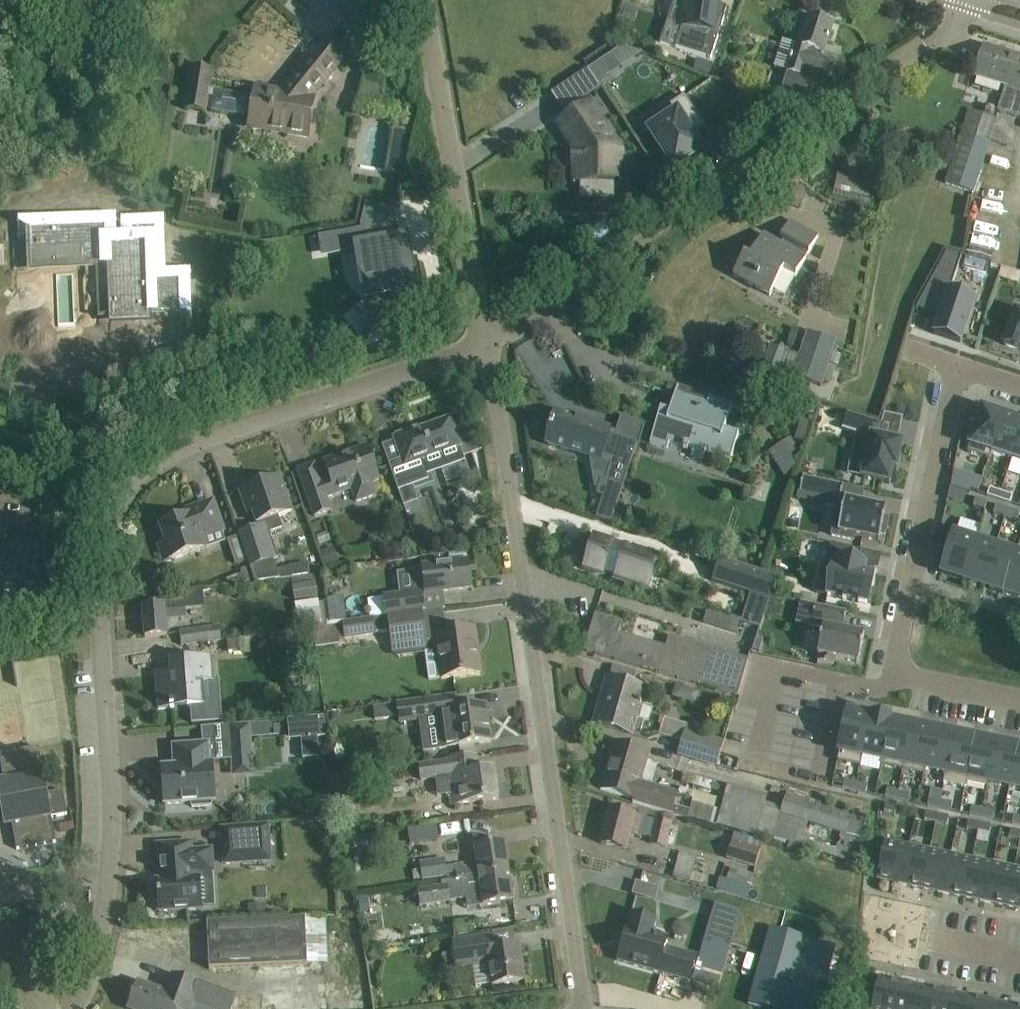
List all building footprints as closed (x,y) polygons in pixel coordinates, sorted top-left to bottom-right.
[(678,49),(731,65),(749,0),(694,0),(678,49)] [(625,5),(621,19),(631,22),(636,8),(625,5)] [(795,45),(781,91),(809,100),(814,85),(819,87),(827,82),(829,77),(831,77),(836,61),(823,57),(833,25),(809,17),(800,46),(795,45)] [(323,42),(310,57),(277,97),(255,93),(249,130),(307,140),(313,101),(309,101),(344,59),(323,42)] [(597,82),(642,53),(623,46),(589,69),(597,82)] [(975,77),(1005,86),(997,112),(1019,119),(1019,57),(984,46),(975,77)] [(190,67),(183,109),(207,113),(214,70),(190,67)] [(589,69),(571,81),(584,101),(602,89),(597,82),(589,69)] [(724,72),(722,79),(732,83),(734,75),(724,72)] [(360,101),(382,104),(384,84),(363,82),(360,101)] [(210,112),(246,118),(249,96),(214,90),(210,112)] [(676,113),(648,131),(664,154),(661,156),(670,170),(673,168),(674,170),(676,169),(678,171),(692,162),(690,160),(703,151),(692,135),(704,127),(684,97),(671,106),(676,113)] [(590,103),(556,125),(574,151),(572,153),(572,163),(574,163),(574,183),(580,183),(580,201),(598,201),(598,179),(615,179),(622,179),(622,151),(611,134),(609,135),(599,120),(601,119),(590,103)] [(957,150),(946,184),(957,188),(973,193),(986,155),(984,154),(995,120),(970,112),(957,150)] [(840,171),(833,193),(867,204),(874,181),(840,171)] [(744,257),(733,276),(770,296),(784,271),(796,277),(818,237),(790,221),(780,239),(783,241),(781,245),(763,235),(749,260),(744,257)] [(33,224),(32,247),(80,250),(79,264),(108,265),(106,319),(177,323),(178,295),(155,294),(157,233),(131,231),(130,249),(108,247),(109,225),(72,223),(72,226),(63,226),(63,223),(49,222),(48,225),(33,224)] [(361,231),(346,233),(346,235),(349,253),(356,252),(360,277),(374,294),(367,300),(368,301),(359,309),(374,328),(375,329),(397,311),(416,295),(418,294),(412,260),(410,260),(402,261),(400,246),(395,247),(394,239),(361,231)] [(996,288),(1001,266),(953,257),(949,279),(996,288)] [(932,279),(916,309),(917,310),(921,303),(942,310),(939,317),(933,334),(960,343),(977,294),(932,279)] [(1003,345),(1019,351),(1019,312),(1015,310),(1003,345)] [(771,346),(758,382),(787,394),(793,377),(822,386),(836,342),(806,332),(798,355),(771,346)] [(660,410),(650,443),(667,449),(669,443),(693,450),(691,456),(703,460),(706,449),(732,457),(739,435),(724,430),(732,405),(709,398),(707,405),(676,395),(678,388),(677,388),(670,413),(660,410)] [(982,409),(967,452),(989,459),(1003,416),(1003,415),(996,413),(982,409)] [(557,413),(547,444),(589,457),(611,464),(605,482),(601,481),(599,489),(598,489),(598,490),(596,496),(603,498),(596,519),(611,524),(637,444),(609,434),(610,430),(557,413)] [(847,413),(842,429),(857,433),(855,442),(861,443),(857,462),(865,463),(862,478),(890,484),(893,468),(897,469),(902,443),(878,438),(882,424),(847,413)] [(989,459),(990,460),(992,453),(1012,459),(1019,433),(1019,421),(1016,420),(1003,416),(989,459)] [(402,461),(389,466),(404,508),(411,505),(406,490),(429,482),(422,462),(426,461),(460,448),(451,421),(411,435),(411,433),(396,438),(397,440),(395,441),(402,461)] [(1012,459),(1019,462),(1019,433),(1012,459)] [(792,436),(768,452),(784,476),(797,467),(793,460),(803,453),(803,452),(792,436)] [(312,508),(315,517),(331,511),(326,498),(335,495),(352,489),(357,502),(375,495),(371,483),(379,480),(368,447),(324,462),(330,481),(305,490),(312,508)] [(240,535),(256,583),(270,581),(265,566),(274,564),(273,560),(277,558),(269,534),(282,529),(278,517),(292,512),(280,478),(240,492),(248,513),(253,511),(258,524),(259,523),(261,528),(241,535),(241,534),(240,535)] [(816,480),(812,497),(827,500),(826,506),(837,508),(832,536),(854,540),(854,536),(879,542),(881,534),(885,535),(888,518),(884,518),(886,510),(840,501),(843,487),(842,486),(816,480)] [(961,482),(958,490),(967,493),(970,494),(970,491),(972,486),(961,482)] [(990,489),(987,496),(998,500),(1001,492),(990,489)] [(1001,492),(998,500),(1010,504),(1012,496),(1001,492)] [(976,499),(973,507),(984,510),(987,502),(976,499)] [(207,538),(224,532),(213,501),(192,509),(194,514),(160,526),(172,560),(210,547),(207,538)] [(996,505),(993,513),(1005,517),(1008,509),(996,505)] [(1008,509),(1005,517),(1016,521),(1019,513),(1008,509)] [(955,531),(942,573),(963,580),(977,538),(955,531)] [(0,544),(0,602),(4,602),(4,568),(41,568),(41,532),(4,532),(4,544),(0,544)] [(331,540),(328,532),(317,536),(320,545),(331,540)] [(594,537),(584,569),(646,589),(657,557),(611,542),(611,541),(593,535),(593,536),(593,537),(594,537)] [(977,538),(963,580),(985,587),(986,583),(998,544),(977,538)] [(998,544),(986,583),(1006,589),(1018,551),(998,544)] [(821,565),(816,593),(867,603),(872,576),(862,574),(864,566),(858,565),(861,551),(830,545),(825,566),(821,565)] [(321,551),(326,566),(338,562),(333,546),(321,551)] [(1006,589),(1019,593),(1019,551),(1018,551),(1006,589)] [(719,558),(712,581),(750,594),(769,600),(777,577),(762,572),(719,558)] [(384,597),(386,617),(425,612),(422,594),(472,588),(469,562),(413,569),(416,593),(384,597)] [(282,577),(309,574),(308,563),(281,567),(282,577)] [(240,584),(253,580),(249,567),(240,570),(241,574),(226,579),(228,585),(239,581),(240,584)] [(319,596),(316,582),(292,586),(294,600),(319,596)] [(183,605),(177,605),(143,608),(145,638),(167,636),(165,619),(186,617),(185,609),(204,608),(204,598),(217,595),(216,588),(182,592),(183,605)] [(346,620),(344,597),(327,599),(327,600),(324,600),(324,602),(327,626),(342,623),(342,621),(346,620)] [(323,625),(319,600),(295,605),(299,629),(323,625)] [(815,606),(811,627),(822,629),(817,655),(819,656),(818,662),(834,665),(835,659),(858,664),(864,636),(841,632),(842,628),(843,628),(846,612),(815,606)] [(709,611),(705,623),(737,634),(741,622),(709,611)] [(426,642),(422,613),(386,618),(390,647),(426,642)] [(595,615),(584,651),(603,657),(740,698),(751,661),(669,637),(666,648),(619,634),(622,623),(614,620),(595,615)] [(342,621),(342,623),(327,626),(313,627),(316,647),(340,643),(339,638),(344,638),(344,639),(376,634),(373,617),(346,620),(342,621)] [(219,626),(179,631),(181,645),(221,640),(219,626)] [(475,630),(446,634),(440,635),(446,678),(481,673),(475,630)] [(758,638),(754,650),(760,652),(764,640),(758,638)] [(241,651),(239,639),(228,640),(229,652),(241,651)] [(212,659),(190,660),(170,662),(171,674),(156,675),(158,709),(203,706),(202,682),(214,681),(212,659)] [(607,678),(594,724),(613,730),(633,735),(639,737),(644,721),(637,720),(646,689),(627,684),(607,678)] [(675,684),(671,697),(695,704),(699,691),(675,684)] [(400,720),(400,722),(433,718),(435,732),(437,732),(440,749),(459,745),(459,747),(491,742),(485,707),(459,710),(457,697),(397,705),(400,720)] [(397,704),(374,707),(376,723),(400,720),(397,705),(397,704)] [(848,713),(837,762),(859,766),(870,717),(848,713)] [(324,716),(288,719),(289,735),(325,733),(324,716)] [(870,717),(859,766),(861,766),(863,757),(882,760),(881,765),(882,765),(891,722),(890,721),(870,717)] [(664,718),(659,735),(683,742),(679,755),(717,766),(723,747),(725,741),(703,734),(704,729),(664,718)] [(269,722),(260,723),(261,736),(270,736),(269,722)] [(891,722),(882,765),(903,770),(912,726),(891,722)] [(229,725),(232,772),(254,770),(250,724),(229,725)] [(912,726),(903,770),(924,774),(933,730),(912,726)] [(933,730),(924,774),(925,774),(926,770),(945,773),(943,783),(944,784),(954,735),(933,730)] [(954,735),(944,784),(965,788),(976,737),(975,737),(974,739),(954,735)] [(976,737),(965,788),(966,788),(967,783),(988,787),(997,741),(976,737)] [(997,741),(988,787),(989,783),(1010,787),(1018,745),(997,741)] [(614,743),(601,790),(620,795),(624,796),(634,799),(633,803),(673,815),(673,813),(679,815),(717,826),(717,825),(756,837),(755,838),(766,842),(769,836),(789,843),(787,849),(796,852),(798,846),(859,867),(866,821),(851,816),(852,811),(786,792),(780,813),(764,808),(767,797),(728,785),(721,810),(692,802),(690,811),(681,809),(675,807),(679,792),(641,781),(649,754),(633,749),(614,743)] [(163,767),(165,805),(192,803),(192,808),(212,806),(212,802),(215,802),(212,764),(210,764),(209,744),(173,746),(175,766),(163,767)] [(1010,787),(1019,789),(1019,748),(1019,746),(1018,745),(1010,787)] [(63,792),(47,794),(39,748),(0,756),(5,780),(0,782),(0,808),(4,829),(14,827),(18,850),(56,843),(52,818),(67,815),(63,792)] [(438,796),(449,795),(451,806),(499,799),(495,770),(479,772),(477,756),(447,761),(419,765),(421,780),(435,778),(438,796)] [(844,781),(843,789),(854,791),(856,783),(844,781)] [(856,783),(854,791),(866,793),(867,786),(856,783)] [(887,790),(885,798),(897,800),(898,792),(887,790)] [(898,792),(897,800),(908,802),(910,795),(898,792)] [(929,799),(927,806),(939,809),(940,801),(929,799)] [(940,801),(939,809),(950,811),(952,803),(940,801)] [(886,804),(884,812),(896,814),(897,806),(886,804)] [(971,807),(970,815),(981,818),(983,810),(971,807)] [(610,810),(602,844),(621,849),(625,850),(629,832),(641,835),(641,834),(650,836),(648,844),(665,848),(671,824),(645,818),(630,814),(610,810)] [(983,810),(981,818),(993,820),(994,812),(983,810)] [(926,812),(924,820),(936,822),(937,815),(926,812)] [(937,815),(936,822),(947,825),(949,817),(937,815)] [(1012,824),(1019,826),(1019,817),(1014,816),(1012,824)] [(968,821),(966,829),(978,831),(980,823),(968,821)] [(980,823),(978,831),(990,834),(991,826),(980,823)] [(437,826),(422,828),(424,844),(439,842),(437,826)] [(1009,838),(1019,840),(1019,832),(1010,830),(1009,838)] [(270,861),(268,832),(248,834),(248,843),(223,845),(225,864),(270,861)] [(733,832),(725,859),(755,868),(763,841),(733,832)] [(887,842),(879,880),(900,885),(908,846),(887,842)] [(158,846),(160,875),(163,875),(164,881),(157,881),(157,889),(154,893),(155,901),(158,904),(159,912),(204,909),(204,908),(215,907),(212,856),(192,857),(191,843),(158,846)] [(478,865),(464,867),(463,864),(454,865),(457,879),(509,872),(505,843),(475,847),(478,865)] [(908,846),(900,885),(922,889),(930,851),(908,846)] [(930,851),(922,889),(943,893),(951,855),(930,851)] [(679,852),(672,878),(690,882),(697,856),(679,852)] [(951,855),(943,893),(964,898),(972,860),(951,855)] [(457,879),(454,865),(446,866),(445,858),(420,862),(421,869),(412,871),(414,880),(422,879),(422,881),(447,877),(447,881),(457,879)] [(972,860),(964,898),(985,902),(993,864),(972,860)] [(993,864),(985,902),(1006,907),(1014,868),(993,864)] [(721,878),(717,889),(746,898),(748,887),(750,888),(754,874),(730,867),(726,879),(721,878)] [(1006,907),(1019,909),(1019,870),(1014,868),(1006,907)] [(448,885),(417,889),(420,907),(450,902),(450,899),(461,897),(460,893),(467,892),(466,888),(480,887),(483,906),(513,902),(509,872),(457,879),(447,881),(448,885)] [(633,895),(656,898),(659,884),(635,880),(633,895)] [(370,912),(368,896),(358,898),(360,914),(370,912)] [(698,957),(697,957),(695,963),(725,970),(740,910),(714,903),(705,936),(704,936),(698,957)] [(265,904),(249,905),(250,917),(266,916),(265,904)] [(627,929),(618,961),(660,973),(671,935),(653,930),(656,921),(632,915),(628,929),(627,929)] [(328,964),(326,916),(207,922),(209,969),(328,964)] [(691,935),(672,930),(671,935),(660,973),(690,982),(695,963),(697,957),(698,954),(687,951),(691,935)] [(748,1005),(762,1008),(818,1008),(821,999),(844,1005),(851,976),(829,971),(836,948),(770,930),(748,1005)] [(469,940),(452,942),(456,967),(472,965),(475,988),(492,985),(524,981),(519,945),(499,948),(495,949),(493,937),(469,940)] [(370,975),(339,979),(342,1007),(324,1008),(374,1008),(370,975)] [(129,1008),(131,1008),(233,1008),(237,1000),(173,976),(166,995),(138,984),(137,988),(134,987),(132,988),(129,996),(130,999),(132,1000),(129,1008)] [(874,1008),(897,1008),(902,983),(880,978),(874,1008)] [(897,1008),(919,1008),(924,987),(902,983),(897,1008)] [(919,1008),(941,1008),(945,992),(924,987),(919,1008)] [(941,1008),(963,1008),(966,996),(945,992),(941,1008)] [(963,1008),(985,1008),(987,1001),(966,996),(963,1008)] [(985,1008),(1007,1008),(1008,1005),(987,1001),(985,1008)]
